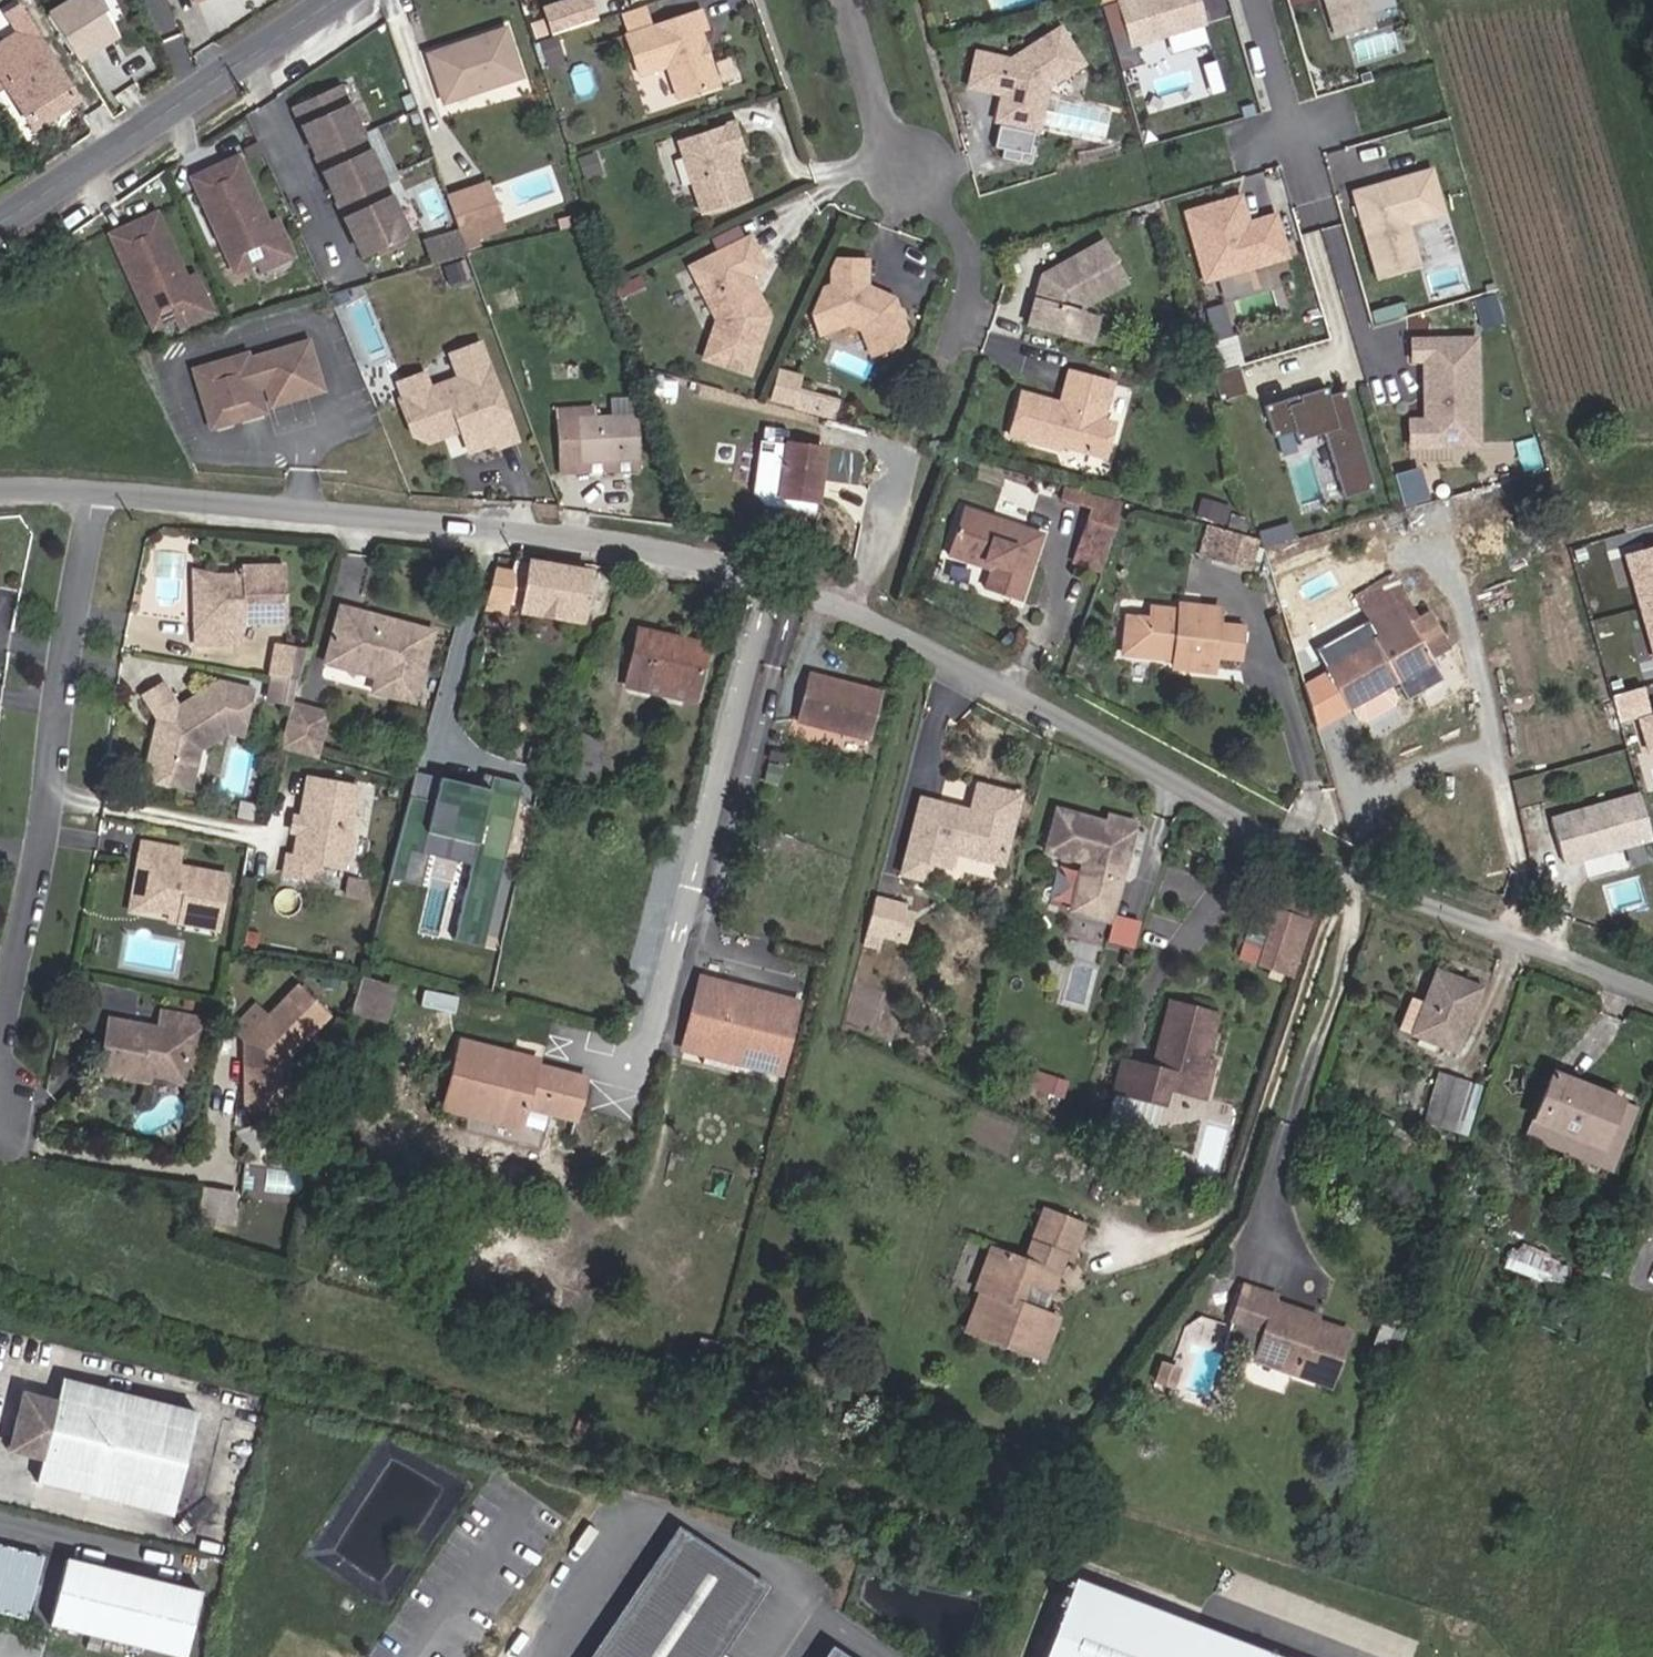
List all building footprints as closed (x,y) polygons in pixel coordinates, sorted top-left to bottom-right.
[(52,64),(48,57),(68,45),(72,51),(74,55),(113,30),(95,0),(50,0),(43,5),(48,14),(20,31),(24,37),(0,54),(0,74),(35,129),(76,102),(52,64)] [(598,22),(593,0),(554,0),(544,2),(550,32),(598,22)] [(1197,0),(1122,0),(1117,1),(1131,47),(1204,25),(1197,0)] [(1335,33),(1370,23),(1363,0),(1325,0),(1335,33)] [(651,28),(645,8),(622,16),(628,35),(651,28)] [(651,28),(628,35),(625,36),(639,77),(666,68),(677,100),(718,86),(700,32),(707,30),(701,11),(651,28)] [(548,35),(543,21),(530,25),(535,39),(548,35)] [(521,77),(505,29),(428,55),(439,89),(476,77),(481,91),(521,77)] [(1047,87),(1082,65),(1059,30),(1010,62),(976,54),(968,87),(989,92),(991,86),(1004,89),(1002,95),(996,122),(1037,131),(1047,87)] [(565,64),(556,37),(539,43),(548,70),(565,64)] [(52,64),(72,51),(68,45),(48,57),(52,64)] [(481,91),(476,77),(439,89),(444,103),(481,91)] [(1002,95),(1004,89),(991,86),(989,92),(1002,95)] [(408,234),(340,88),(293,110),(361,256),(408,234)] [(749,199),(736,157),(732,145),(743,141),(737,122),(677,142),(701,215),(749,199)] [(747,153),(743,141),(732,145),(736,157),(747,153)] [(1031,164),(1034,150),(1024,147),(1020,161),(1031,164)] [(600,174),(594,156),(579,161),(585,179),(600,174)] [(234,273),(258,262),(280,252),(268,225),(237,158),(191,179),(234,273)] [(1412,213),(1440,205),(1430,170),(1394,181),(1390,188),(1379,191),(1378,185),(1353,192),(1378,279),(1419,267),(1406,224),(1412,213)] [(503,229),(487,183),(468,190),(484,235),(503,229)] [(484,235),(468,190),(449,197),(467,249),(480,245),(477,238),(484,235)] [(1287,257),(1275,215),(1243,224),(1241,218),(1245,217),(1240,197),(1184,212),(1203,281),(1287,257)] [(153,328),(176,317),(197,308),(185,281),(155,216),(111,236),(153,328)] [(292,257),(276,221),(268,225),(280,252),(258,262),(262,270),(292,257)] [(746,239),(740,226),(720,236),(726,249),(746,239)] [(466,254),(459,232),(427,242),(434,264),(466,254)] [(746,239),(726,249),(710,258),(714,266),(694,276),(716,321),(703,360),(749,375),(768,317),(749,278),(766,269),(750,237),(746,239)] [(1083,309),(1127,284),(1103,241),(1046,273),(1054,286),(1045,292),(1042,303),(1034,301),(1027,326),(1074,339),(1081,313),(1083,309)] [(694,276),(714,266),(710,258),(690,268),(694,276)] [(903,317),(901,312),(897,310),(893,299),(878,293),(874,301),(869,302),(866,298),(866,287),(867,262),(835,261),(831,270),(831,286),(823,289),(812,316),(820,335),(847,324),(861,330),(870,355),(899,344),(905,331),(901,321),(903,317)] [(1054,286),(1046,273),(1042,276),(1034,301),(1042,303),(1045,292),(1054,286)] [(210,312),(194,277),(185,281),(197,308),(176,317),(180,326),(210,312)] [(644,287),(639,277),(627,283),(631,292),(644,287)] [(874,301),(878,293),(866,287),(866,298),(869,302),(874,301)] [(349,301),(345,291),(331,295),(335,306),(349,301)] [(1093,344),(1100,318),(1081,313),(1074,339),(1093,344)] [(1476,422),(1476,340),(1412,341),(1412,360),(1424,360),(1425,404),(1429,404),(1429,421),(1410,421),(1410,445),(1457,445),(1457,422),(1476,422)] [(264,413),(257,389),(266,386),(272,405),(321,391),(308,344),(248,361),(247,355),(194,371),(211,428),(264,413)] [(515,441),(505,414),(479,345),(450,356),(459,379),(429,390),(404,400),(400,401),(413,435),(428,442),(461,430),(469,452),(495,442),(497,448),(515,441)] [(1246,393),(1238,366),(1211,374),(1219,401),(1246,393)] [(1113,424),(1102,421),(1112,384),(1068,372),(1063,392),(1073,395),(1070,406),(1064,410),(1059,404),(1021,393),(1008,437),(1058,451),(1059,447),(1104,459),(1113,424)] [(404,400),(429,390),(423,375),(398,385),(404,400)] [(1372,488),(1344,391),(1328,395),(1326,387),(1298,396),(1300,402),(1287,405),(1286,399),(1264,406),(1273,438),(1294,432),(1296,441),(1323,433),(1342,497),(1372,488)] [(1070,406),(1073,395),(1063,392),(1059,404),(1064,410),(1070,406)] [(823,418),(828,404),(813,399),(806,413),(823,418)] [(638,453),(636,416),(593,418),(582,419),(582,409),(556,410),(558,457),(638,453)] [(593,418),(592,409),(582,409),(582,419),(593,418)] [(1476,445),(1476,422),(1457,422),(1457,445),(1476,445)] [(813,514),(818,481),(823,450),(759,441),(752,494),(762,506),(813,514)] [(856,486),(860,455),(823,450),(818,481),(856,486)] [(639,470),(638,453),(558,457),(559,474),(639,470)] [(1104,554),(1121,503),(1064,488),(1061,500),(1094,509),(1081,546),(1104,554)] [(1226,523),(1230,508),(1201,500),(1196,515),(1226,523)] [(1021,601),(1043,535),(965,508),(948,556),(990,570),(984,588),(1021,601)] [(1292,540),(1287,523),(1273,527),(1277,544),(1292,540)] [(1250,569),(1258,541),(1206,527),(1199,555),(1250,569)] [(1277,544),(1273,527),(1257,532),(1261,548),(1277,544)] [(1099,572),(1104,554),(1081,546),(1075,563),(1099,572)] [(1622,558),(1652,658),(1652,550),(1622,558)] [(582,615),(589,573),(529,562),(522,605),(582,615)] [(285,623),(283,565),(244,567),(244,575),(217,576),(199,595),(200,623),(194,623),(195,646),(241,646),(241,624),(285,623)] [(199,595),(217,576),(192,570),(194,623),(200,623),(199,595)] [(1406,598),(1393,575),(1355,597),(1367,619),(1406,598)] [(504,604),(507,581),(492,579),(489,601),(504,604)] [(1439,681),(1428,661),(1447,650),(1426,612),(1417,617),(1406,598),(1367,619),(1372,628),(1378,638),(1367,644),(1324,668),(1346,708),(1349,707),(1357,720),(1365,723),(1393,707),(1395,698),(1388,685),(1392,682),(1403,701),(1439,681)] [(503,611),(504,604),(489,601),(487,609),(503,611)] [(582,615),(522,605),(520,613),(581,623),(582,615)] [(1214,658),(1218,624),(1220,609),(1182,605),(1181,611),(1151,608),(1150,619),(1126,617),(1122,655),(1164,659),(1165,649),(1175,650),(1173,669),(1213,673),(1214,658)] [(412,703),(432,633),(340,608),(327,654),(379,668),(376,677),(372,691),(412,703)] [(1239,661),(1243,626),(1218,624),(1214,658),(1239,661)] [(1378,638),(1372,628),(1362,634),(1367,644),(1378,638)] [(696,694),(706,645),(638,630),(627,678),(696,694)] [(296,682),(305,649),(275,644),(269,677),(296,682)] [(379,668),(327,654),(325,663),(376,677),(379,668)] [(868,740),(880,693),(810,674),(798,722),(868,740)] [(696,694),(627,678),(625,687),(693,703),(696,694)] [(199,749),(226,732),(241,735),(251,691),(219,683),(177,709),(163,685),(144,697),(158,719),(144,778),(182,787),(189,755),(199,749)] [(1611,696),(1619,725),(1636,720),(1646,757),(1652,755),(1652,714),(1650,715),(1642,688),(1611,696)] [(326,715),(290,704),(288,710),(325,720),(326,715)] [(314,759),(325,720),(288,710),(277,749),(314,759)] [(596,781),(602,756),(601,756),(604,741),(577,735),(567,775),(591,780),(596,781)] [(190,789),(199,749),(189,755),(182,787),(190,789)] [(412,797),(393,879),(403,881),(410,850),(423,853),(427,834),(478,845),(456,943),(487,950),(525,783),(491,775),(489,787),(440,776),(435,802),(412,797)] [(351,839),(348,834),(356,789),(307,780),(300,819),(298,833),(293,858),(286,857),(283,875),(313,880),(316,863),(342,868),(344,860),(348,857),(351,839)] [(924,799),(907,859),(948,871),(953,854),(1003,867),(1022,798),(980,786),(972,815),(965,813),(965,810),(924,799)] [(1637,793),(1552,818),(1566,865),(1651,840),(1637,793)] [(1137,878),(1148,828),(1108,818),(1107,824),(1057,811),(1044,857),(1082,866),(1071,915),(1115,928),(1126,885),(1137,878)] [(298,833),(300,819),(293,818),(291,832),(298,833)] [(217,930),(227,876),(178,867),(181,850),(141,843),(138,861),(144,862),(139,890),(153,910),(169,913),(179,915),(177,923),(217,930)] [(153,910),(139,890),(144,862),(138,861),(129,912),(153,910)] [(362,899),(365,882),(347,878),(344,896),(362,899)] [(906,906),(876,898),(867,930),(896,939),(904,912),(906,906)] [(1258,967),(1275,915),(1257,909),(1239,961),(1258,967)] [(1138,943),(1145,920),(1146,918),(1123,911),(1115,936),(1138,943)] [(912,914),(904,912),(896,939),(905,941),(912,914)] [(177,923),(179,915),(169,913),(168,921),(177,923)] [(1288,984),(1307,925),(1275,915),(1258,967),(1277,973),(1275,979),(1288,984)] [(867,930),(863,944),(879,948),(883,935),(867,930)] [(1479,988),(1436,971),(1423,1003),(1410,998),(1398,1029),(1455,1051),(1479,988)] [(384,1021),(393,988),(361,979),(351,1012),(384,1021)] [(1280,1002),(1286,986),(1272,981),(1266,998),(1280,1002)] [(703,983),(685,1048),(705,1054),(708,1043),(741,1053),(739,1064),(774,1074),(792,1009),(703,983)] [(288,1090),(287,1058),(328,1017),(297,986),(266,1018),(255,1007),(233,1029),(250,1045),(250,1052),(245,1057),(246,1090),(288,1090)] [(1204,1099),(1213,1064),(1205,1062),(1218,1015),(1169,1002),(1151,1068),(1121,1060),(1112,1092),(1163,1106),(1167,1090),(1204,1099)] [(186,1065),(191,1037),(198,1038),(201,1020),(161,1013),(158,1029),(109,1020),(99,1074),(139,1082),(140,1074),(150,1075),(166,1078),(186,1065)] [(191,1037),(186,1065),(166,1078),(188,1089),(198,1038),(191,1037)] [(575,1121),(585,1083),(535,1070),(520,1066),(518,1074),(510,1071),(514,1056),(461,1042),(443,1109),(520,1129),(526,1108),(575,1121)] [(708,1043),(705,1054),(739,1064),(741,1053),(708,1043)] [(535,1070),(537,1062),(514,1056),(510,1071),(518,1074),(520,1066),(535,1070)] [(1441,1072),(1425,1122),(1454,1131),(1470,1079),(1441,1072)] [(1600,1148),(1619,1100),(1551,1073),(1533,1121),(1558,1131),(1600,1148)] [(150,1075),(140,1074),(139,1082),(148,1084),(150,1075)] [(1062,1099),(1067,1082),(1046,1075),(1040,1091),(1062,1099)] [(288,1105),(288,1090),(246,1090),(246,1105),(288,1105)] [(1156,1132),(1163,1106),(1112,1092),(1105,1119),(1156,1132)] [(1610,1170),(1635,1107),(1619,1100),(1600,1148),(1558,1131),(1552,1147),(1610,1170)] [(1552,1147),(1558,1131),(1533,1121),(1526,1136),(1552,1147)] [(231,1223),(235,1195),(203,1190),(198,1217),(231,1223)] [(1041,1360),(1057,1319),(1043,1314),(1019,1305),(1027,1282),(1051,1292),(1064,1257),(1070,1259),(1083,1226),(1044,1211),(1024,1262),(990,1249),(975,1289),(981,1291),(965,1331),(1041,1360)] [(1514,1245),(1507,1267),(1556,1282),(1563,1260),(1514,1245)] [(1043,1314),(1051,1292),(1027,1282),(1019,1305),(1043,1314)] [(1330,1385),(1348,1332),(1314,1320),(1311,1327),(1293,1321),(1295,1314),(1297,1310),(1275,1303),(1277,1298),(1243,1287),(1230,1323),(1263,1334),(1261,1339),(1254,1360),(1330,1385)] [(1405,1329),(1409,1319),(1386,1311),(1382,1321),(1405,1329)] [(1311,1327),(1314,1320),(1295,1314),(1293,1321),(1311,1327)] [(1397,1351),(1405,1329),(1382,1321),(1374,1344),(1397,1351)] [(1261,1339),(1263,1334),(1230,1323),(1228,1328),(1261,1339)] [(1172,1386),(1178,1369),(1161,1364),(1155,1381),(1172,1386)] [(171,1517),(197,1412),(61,1378),(55,1402),(30,1396),(20,1401),(9,1443),(16,1452),(40,1459),(34,1483),(171,1517)] [(754,1584),(683,1536),(601,1656),(705,1656),(754,1584)] [(42,1557),(0,1546),(0,1614),(25,1621),(42,1557)] [(201,1592),(65,1558),(48,1625),(174,1656),(184,1656),(201,1592)] [(1079,1580),(1050,1656),(1276,1656),(1079,1580)]
